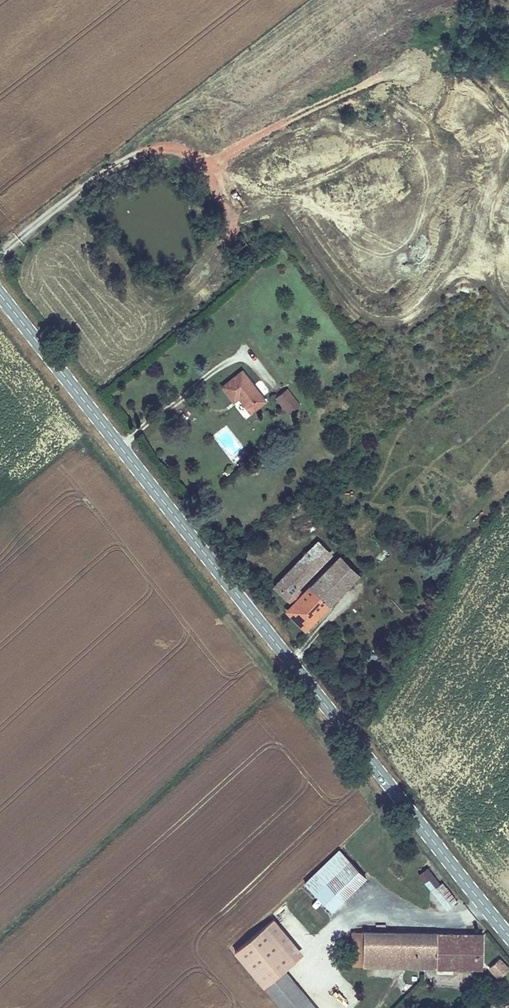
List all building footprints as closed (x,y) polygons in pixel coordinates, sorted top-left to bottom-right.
[(287,387),(274,398),(288,414),(301,404),(287,387)] [(278,419),(254,389),(235,404),(246,419),(251,415),(262,431),(278,419)] [(305,418),(309,414),(304,407),(299,410),(305,418)] [(305,418),(299,410),(294,414),(300,422),(305,418)] [(304,428),(314,421),(309,414),(305,418),(300,422),(304,428)] [(300,539),(288,556),(302,565),(314,548),(300,539)] [(329,544),(312,568),(335,583),(352,560),(329,544)] [(304,623),(335,583),(312,568),(294,592),(287,587),(302,565),(288,556),(266,587),(286,601),(282,607),(304,623)] [(303,882),(333,911),(367,877),(339,848),(303,882)] [(400,880),(407,874),(396,862),(389,869),(400,880)] [(427,867),(418,874),(431,890),(440,883),(427,867)] [(440,883),(431,890),(435,895),(446,886),(442,881),(440,883)] [(459,902),(446,886),(435,895),(448,911),(459,902)] [(265,987),(286,970),(304,954),(274,918),(232,949),(265,987)] [(483,969),(484,933),(351,931),(350,967),(483,969)] [(489,969),(498,979),(508,970),(508,967),(500,957),(489,969)] [(282,1007),(318,1007),(286,970),(265,987),(282,1007)]
